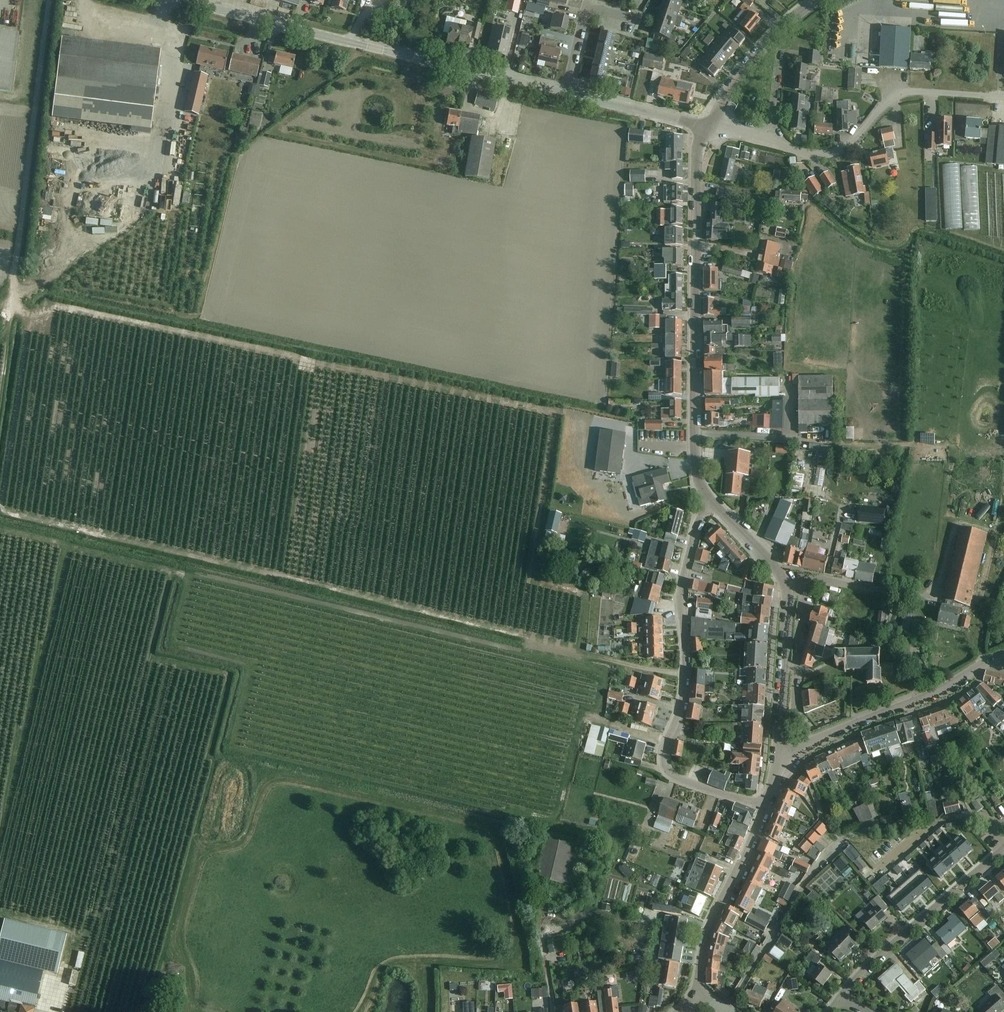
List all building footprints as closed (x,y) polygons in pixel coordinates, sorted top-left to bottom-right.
[(332,7),(345,10),(348,0),(334,0),(332,7)] [(506,12),(517,15),(521,0),(508,0),(506,12)] [(677,0),(664,0),(662,5),(680,11),(681,6),(687,8),(688,4),(677,0)] [(745,4),(741,9),(743,11),(735,21),(750,34),(761,21),(754,15),(756,13),(750,7),(755,1),(754,0),(740,0),(745,4)] [(545,8),(536,5),(534,13),(543,15),(545,8)] [(678,16),(680,11),(662,5),(659,15),(682,22),(684,18),(678,16)] [(554,15),(551,29),(565,32),(568,18),(554,15)] [(682,22),(659,15),(656,24),(673,30),(675,25),(681,27),(682,22)] [(443,32),(449,34),(447,42),(469,47),(471,38),(478,39),(481,25),(474,23),(473,29),(465,27),(467,21),(447,17),(443,32)] [(672,35),(673,30),(656,24),(653,34),(670,40),(670,39),(676,41),(677,37),(672,35)] [(512,31),(494,27),(488,52),(506,56),(512,31)] [(730,27),(722,37),(738,49),(746,40),(730,27)] [(911,30),(882,28),(881,54),(877,54),(877,60),(881,60),(880,68),(909,70),(911,30)] [(12,94),(19,35),(0,32),(0,92),(12,94)] [(601,32),(598,44),(613,48),(614,42),(619,43),(620,37),(601,32)] [(527,47),(529,36),(522,35),(519,45),(527,47)] [(541,47),(538,61),(545,63),(545,66),(556,68),(560,51),(553,50),(555,41),(541,37),(539,47),(541,47)] [(738,49),(722,37),(715,46),(730,58),(738,49)] [(152,131),(162,51),(63,38),(52,118),(152,131)] [(654,40),(648,39),(646,48),(657,50),(658,46),(653,44),(654,40)] [(611,53),(613,48),(598,44),(595,56),(615,61),(616,55),(611,53)] [(730,58),(715,46),(707,55),(722,67),(730,58)] [(199,115),(208,76),(203,75),(205,67),(224,71),(225,68),(230,69),(229,71),(256,77),(260,61),(233,55),(233,56),(228,55),(229,54),(200,47),(196,65),(201,66),(199,74),(194,73),(185,112),(199,115)] [(684,60),(691,52),(688,49),(681,57),(684,60)] [(819,66),(820,53),(809,52),(808,65),(819,66)] [(271,57),(269,63),(275,64),(293,69),(296,58),(277,53),(276,58),(271,57)] [(912,55),(911,70),(930,71),(931,56),(925,56),(926,53),(922,53),(922,56),(912,55)] [(664,58),(646,54),(644,66),(662,70),(664,58)] [(722,67),(707,55),(699,64),(714,77),(722,67)] [(613,66),(615,61),(595,56),(593,68),(607,71),(609,65),(613,66)] [(798,66),(796,90),(816,93),(816,83),(806,82),(807,67),(798,66)] [(606,77),(607,71),(593,68),(590,80),(609,84),(610,78),(606,77)] [(850,69),(848,89),(861,90),(862,70),(850,69)] [(271,74),(263,72),(260,86),(268,88),(271,74)] [(659,95),(675,99),(674,101),(689,105),(694,86),(663,78),(659,95)] [(622,87),(620,94),(630,96),(631,89),(622,87)] [(826,104),(828,90),(818,89),(816,103),(826,104)] [(498,98),(478,92),(475,105),(495,110),(498,98)] [(795,96),(792,131),(806,132),(808,115),(809,116),(810,104),(805,103),(806,97),(795,96)] [(850,102),(838,103),(838,113),(839,133),(849,132),(849,126),(857,125),(857,114),(850,114),(850,102)] [(447,126),(453,127),(452,134),(458,134),(458,132),(477,136),(480,116),(450,111),(447,126)] [(825,119),(817,118),(815,134),(834,136),(833,126),(824,125),(825,119)] [(939,118),(938,135),(936,135),(936,133),(929,133),(929,149),(938,150),(938,146),(951,146),(952,118),(939,118)] [(989,139),(987,165),(1003,166),(1003,128),(991,127),(990,130),(981,129),(982,122),(968,121),(966,139),(980,140),(980,138),(989,139)] [(884,143),(896,140),(893,129),(881,132),(884,143)] [(644,143),(645,131),(631,130),(630,142),(644,143)] [(683,163),(683,136),(668,136),(667,163),(666,163),(670,163),(683,163)] [(495,141),(472,137),(465,176),(488,180),(495,141)] [(728,148),(722,180),(732,182),(736,183),(739,169),(735,168),(738,157),(739,157),(741,151),(728,148)] [(895,159),(893,150),(869,155),(871,167),(873,166),(873,168),(889,164),(888,160),(895,159)] [(683,179),(683,163),(670,163),(666,163),(666,170),(672,170),(672,179),(683,179)] [(180,190),(185,167),(178,166),(173,188),(180,190)] [(962,166),(943,167),(946,231),(965,230),(962,166)] [(849,172),(843,174),(845,185),(847,198),(865,194),(863,184),(860,167),(848,169),(849,172)] [(979,167),(963,168),(966,232),(982,231),(979,167)] [(631,171),(631,182),(646,182),(646,171),(631,171)] [(820,177),(827,188),(835,184),(828,172),(820,177)] [(815,197),(824,191),(815,178),(806,184),(815,197)] [(634,185),(626,185),(626,195),(634,195),(634,185)] [(664,186),(664,203),(683,203),(683,187),(664,186)] [(729,201),(730,193),(718,191),(717,199),(729,201)] [(786,192),(777,192),(776,206),(785,207),(786,202),(801,202),(801,199),(801,195),(801,193),(786,193),(786,192)] [(828,196),(822,202),(828,208),(834,202),(828,196)] [(937,196),(926,196),(926,217),(937,217),(937,196)] [(40,213),(49,214),(50,203),(41,202),(40,213)] [(708,222),(707,240),(718,240),(718,239),(727,240),(728,225),(722,225),(723,210),(724,204),(712,204),(711,222),(708,222)] [(658,210),(658,219),(658,227),(674,227),(674,225),(683,225),(683,209),(670,209),(670,211),(665,211),(665,210),(658,210)] [(683,230),(666,230),(666,246),(683,246),(683,230)] [(763,242),(760,255),(758,263),(763,264),(763,266),(770,267),(776,268),(776,264),(779,265),(780,261),(782,262),(782,259),(779,258),(780,255),(778,254),(780,245),(763,242)] [(665,265),(655,265),(655,272),(667,273),(667,272),(672,272),(672,267),(683,267),(683,251),(663,251),(663,260),(665,260),(665,265)] [(783,259),(781,267),(792,270),(793,262),(783,259)] [(783,270),(775,268),(776,268),(770,267),(763,266),(763,264),(758,263),(756,273),(772,276),(772,278),(781,280),(783,270)] [(723,272),(741,277),(743,271),(725,266),(723,272)] [(718,270),(705,270),(705,292),(721,291),(721,280),(718,280),(718,270)] [(672,280),(669,280),(669,285),(666,285),(666,294),(682,294),(682,276),(672,276),(672,280)] [(682,311),(682,294),(666,294),(666,301),(664,301),(664,311),(682,311)] [(715,300),(705,300),(706,316),(723,316),(723,308),(718,308),(718,304),(716,304),(715,300)] [(661,316),(650,316),(649,328),(661,328),(661,316)] [(751,328),(751,318),(733,318),(733,328),(751,328)] [(666,329),(666,335),(682,335),(683,322),(661,322),(661,329),(666,329)] [(706,322),(706,334),(736,334),(730,334),(729,327),(724,327),(724,322),(706,322)] [(736,337),(736,334),(706,334),(706,347),(724,347),(724,341),(736,341),(736,348),(746,348),(745,337),(736,337)] [(682,336),(682,335),(666,335),(666,347),(682,347),(682,336)] [(682,360),(682,347),(666,347),(666,359),(682,360)] [(706,374),(722,374),(723,374),(723,373),(736,373),(736,366),(724,366),(724,358),(717,358),(717,356),(726,356),(726,351),(716,351),(716,349),(706,349),(706,374)] [(666,363),(666,380),(682,380),(682,363),(666,363)] [(772,379),(722,380),(722,374),(706,374),(707,396),(725,395),(757,395),(757,397),(774,397),(786,396),(786,395),(781,395),(781,382),(772,382),(772,379)] [(834,423),(834,376),(800,376),(800,431),(809,431),(809,424),(834,423)] [(681,396),(682,380),(666,380),(665,396),(681,396)] [(670,400),(670,409),(662,409),(662,418),(681,418),(681,400),(670,400)] [(719,400),(707,400),(707,412),(720,412),(720,406),(731,406),(740,406),(740,400),(731,400),(719,400)] [(786,422),(786,414),(773,413),(771,413),(771,421),(786,422)] [(720,427),(720,422),(725,422),(725,420),(734,420),(734,414),(719,414),(707,414),(707,427),(720,427)] [(771,429),(771,415),(754,415),(754,428),(771,429)] [(662,429),(662,421),(646,421),(646,429),(662,429)] [(620,474),(626,434),(601,431),(596,471),(620,474)] [(935,433),(922,433),(922,442),(935,443),(935,433)] [(834,448),(810,445),(809,451),(833,455),(834,448)] [(751,454),(729,452),(725,494),(741,496),(743,475),(749,476),(751,454)] [(666,468),(632,478),(640,506),(652,503),(652,504),(664,501),(661,491),(664,490),(662,484),(669,482),(666,468)] [(782,499),(782,500),(779,505),(790,509),(792,504),(782,499)] [(813,510),(814,502),(805,501),(804,509),(813,510)] [(788,514),(790,509),(779,505),(777,510),(788,514)] [(859,506),(857,521),(882,523),(884,508),(859,506)] [(672,508),(665,539),(676,541),(684,511),(672,508)] [(785,520),(788,514),(777,510),(775,515),(785,520)] [(549,511),(545,531),(556,533),(561,514),(549,511)] [(782,527),(784,522),(774,517),(772,523),(782,527)] [(800,541),(795,539),(791,537),(796,527),(784,522),(782,527),(780,532),(778,537),(776,542),(786,547),(783,563),(789,564),(791,557),(796,558),(798,549),(800,541)] [(782,527),(772,523),(770,528),(780,532),(782,527)] [(726,535),(726,536),(727,535),(718,526),(705,537),(715,547),(716,545),(726,535)] [(778,537),(780,532),(770,528),(768,532),(778,537)] [(988,534),(962,528),(945,600),(971,606),(988,534)] [(645,543),(647,533),(635,530),(633,540),(645,543)] [(778,537),(768,532),(765,538),(776,542),(778,537)] [(737,547),(726,536),(726,535),(716,545),(727,556),(737,547)] [(849,544),(850,537),(843,536),(842,542),(849,544)] [(665,544),(657,542),(654,541),(650,555),(657,557),(672,561),(675,546),(665,544)] [(802,567),(805,557),(808,543),(801,541),(800,549),(798,549),(796,558),(791,557),(789,564),(802,567)] [(824,573),(828,558),(814,554),(816,546),(808,544),(805,557),(802,567),(824,573)] [(748,559),(737,547),(727,556),(738,568),(748,559)] [(698,549),(697,555),(708,558),(710,552),(698,549)] [(668,573),(672,561),(657,557),(650,555),(649,554),(645,567),(668,573)] [(843,577),(846,560),(847,555),(842,554),(841,561),(835,559),(832,575),(843,577)] [(707,564),(708,558),(697,555),(695,561),(707,564)] [(876,566),(846,560),(843,577),(855,579),(855,580),(873,583),(876,566)] [(701,573),(702,566),(693,564),(692,570),(701,573)] [(749,581),(753,570),(747,568),(743,579),(749,581)] [(640,582),(636,598),(642,599),(655,603),(655,604),(657,604),(665,575),(649,571),(646,583),(640,582)] [(698,591),(699,581),(690,580),(688,590),(698,591)] [(699,581),(698,591),(708,594),(710,585),(699,581)] [(772,600),(773,588),(756,584),(755,592),(743,590),(742,593),(744,594),(744,595),(754,596),(754,597),(772,600)] [(711,585),(708,594),(716,596),(718,587),(711,585)] [(771,608),(772,600),(754,597),(754,596),(744,595),(742,614),(743,614),(746,615),(770,618),(771,608)] [(635,597),(631,615),(652,615),(655,604),(655,603),(642,599),(636,598),(635,597)] [(713,610),(714,600),(701,599),(700,609),(713,610)] [(720,610),(722,600),(715,599),(714,609),(720,610)] [(982,603),(980,610),(987,611),(989,605),(982,603)] [(962,609),(943,605),(939,622),(958,627),(962,609)] [(830,611),(815,607),(811,622),(813,623),(823,626),(829,627),(830,623),(827,622),(830,611)] [(698,609),(696,618),(712,620),(713,611),(698,609)] [(769,626),(770,618),(746,615),(743,614),(742,624),(750,625),(751,625),(769,626)] [(969,629),(972,618),(964,616),(962,628),(969,629)] [(643,628),(639,629),(663,628),(663,618),(646,618),(647,625),(643,625),(643,628)] [(692,618),(691,639),(702,639),(718,640),(736,641),(736,634),(736,624),(692,618)] [(829,628),(829,627),(823,626),(813,623),(801,666),(812,668),(815,656),(822,658),(830,628),(829,628)] [(768,642),(769,626),(751,625),(750,625),(750,634),(736,634),(736,641),(754,641),(768,642)] [(663,638),(663,628),(639,629),(640,633),(647,633),(647,638),(663,638)] [(664,648),(663,638),(647,638),(647,644),(640,644),(640,649),(664,648)] [(702,639),(691,639),(692,653),(703,652),(702,639)] [(767,669),(768,644),(746,643),(745,669),(741,669),(755,670),(755,669),(753,669),(767,669)] [(664,658),(664,648),(640,649),(640,653),(647,653),(648,659),(664,658)] [(894,672),(893,664),(881,664),(880,648),(878,648),(878,650),(872,650),(872,648),(870,648),(870,650),(863,650),(863,648),(862,648),(862,650),(855,650),(855,648),(853,648),(853,650),(846,651),(846,649),(845,649),(845,651),(843,651),(843,652),(845,652),(845,655),(839,655),(839,652),(837,652),(837,655),(834,655),(834,657),(837,657),(837,663),(834,663),(834,665),(837,665),(837,668),(839,668),(839,665),(845,665),(845,669),(843,669),(843,670),(845,670),(845,672),(847,672),(847,670),(854,670),(854,672),(855,672),(855,670),(862,670),(862,672),(864,672),(864,670),(868,670),(868,675),(866,675),(866,676),(868,676),(868,683),(881,683),(882,684),(883,682),(883,673),(894,672)] [(766,686),(767,671),(755,671),(755,670),(741,669),(740,676),(747,677),(747,686),(766,686)] [(692,670),(691,685),(705,685),(706,671),(692,670)] [(1003,678),(1003,676),(987,671),(985,681),(989,683),(988,685),(995,686),(995,684),(1002,686),(1003,678)] [(647,680),(645,686),(661,691),(664,680),(643,674),(642,678),(647,680)] [(977,689),(991,704),(993,707),(996,704),(1002,709),(1003,707),(1003,702),(983,683),(977,689)] [(704,692),(705,685),(691,685),(690,699),(702,700),(704,700),(704,692)] [(824,686),(825,695),(832,695),(832,685),(824,686)] [(658,701),(661,691),(645,686),(644,693),(638,691),(637,695),(658,701)] [(765,706),(766,686),(747,686),(747,691),(744,691),(744,696),(746,696),(746,702),(740,702),(740,705),(765,706)] [(965,697),(979,714),(980,712),(982,715),(983,714),(987,720),(988,719),(996,728),(1002,723),(1003,721),(1003,714),(997,709),(992,714),(988,709),(986,710),(982,706),(985,703),(975,690),(974,689),(965,697)] [(819,690),(803,692),(802,692),(805,714),(807,713),(810,712),(810,711),(824,705),(822,701),(822,696),(820,697),(819,690)] [(622,701),(624,695),(610,691),(608,697),(622,701)] [(965,697),(956,704),(971,723),(982,715),(980,712),(979,714),(965,697)] [(640,706),(638,712),(654,716),(657,706),(636,701),(635,705),(640,706)] [(961,722),(954,705),(954,702),(929,711),(935,728),(936,730),(939,729),(938,727),(942,725),(943,728),(961,722)] [(699,721),(702,706),(689,704),(687,719),(699,721)] [(764,724),(765,706),(740,705),(740,706),(739,706),(739,710),(743,710),(742,723),(744,723),(764,724)] [(939,740),(936,730),(935,728),(929,711),(919,715),(924,731),(925,734),(923,735),(924,738),(927,748),(933,746),(932,742),(939,740)] [(651,727),(654,716),(638,712),(637,719),(633,718),(632,721),(651,727)] [(914,729),(911,718),(896,721),(899,733),(902,745),(914,742),(912,734),(908,735),(907,730),(914,729)] [(762,746),(764,724),(744,723),(742,742),(740,742),(740,744),(742,745),(762,746)] [(897,734),(894,723),(881,727),(894,760),(895,760),(898,758),(900,756),(901,753),(901,750),(900,748),(896,734),(897,734)] [(585,752),(602,757),(609,729),(592,725),(585,752)] [(894,760),(881,727),(862,734),(869,755),(889,748),(890,750),(893,759),(893,761),(894,760)] [(608,740),(624,744),(622,751),(628,752),(627,757),(625,763),(640,767),(647,745),(629,740),(630,735),(611,730),(608,740)] [(861,738),(853,742),(857,751),(860,750),(860,751),(866,749),(865,747),(861,738)] [(921,749),(927,748),(924,738),(918,740),(921,749)] [(684,743),(675,741),(673,756),(681,757),(684,743)] [(845,745),(825,755),(833,771),(842,766),(843,768),(846,767),(853,764),(861,760),(861,758),(863,757),(860,751),(860,750),(857,751),(853,742),(845,745)] [(761,757),(762,746),(742,745),(742,753),(738,753),(738,755),(761,757)] [(890,750),(884,752),(887,761),(893,759),(890,750)] [(758,777),(761,757),(738,755),(733,754),(732,760),(729,760),(728,765),(740,766),(739,775),(758,777)] [(825,755),(815,759),(816,762),(823,776),(828,773),(834,783),(839,781),(833,771),(825,755)] [(869,759),(862,761),(864,767),(871,765),(869,759)] [(807,772),(804,775),(812,782),(823,778),(822,776),(823,776),(816,762),(811,764),(805,767),(807,772)] [(725,790),(731,774),(727,772),(725,775),(713,771),(708,784),(725,790)] [(757,791),(758,778),(758,777),(739,775),(737,775),(736,782),(747,783),(746,790),(757,791)] [(987,791),(999,784),(995,777),(983,784),(987,791)] [(656,786),(658,781),(647,778),(646,783),(656,786)] [(804,797),(808,787),(808,786),(801,778),(798,782),(792,780),(788,790),(792,792),(799,795),(804,797)] [(877,778),(869,780),(871,786),(879,783),(877,778)] [(784,788),(779,801),(792,806),(796,796),(798,797),(799,795),(792,792),(788,790),(784,788)] [(997,806),(1001,804),(996,795),(992,798),(997,806)] [(666,799),(660,797),(655,810),(661,812),(659,815),(674,821),(681,803),(666,798),(666,799)] [(981,798),(972,804),(977,812),(986,807),(981,798)] [(936,800),(929,801),(931,818),(938,817),(936,800)] [(779,801),(774,813),(790,819),(791,816),(788,815),(792,806),(779,801)] [(862,806),(868,820),(879,816),(873,801),(862,806)] [(960,811),(957,801),(944,805),(946,815),(960,811)] [(911,802),(902,805),(906,820),(915,818),(911,802)] [(753,820),(756,811),(737,803),(733,811),(736,812),(734,818),(732,817),(731,819),(726,818),(724,822),(730,825),(732,820),(734,821),(749,828),(749,827),(752,819),(753,820)] [(679,814),(677,819),(678,822),(682,824),(693,828),(700,811),(682,804),(679,814)] [(715,812),(710,825),(717,827),(722,814),(715,812)] [(789,821),(790,819),(774,813),(769,825),(782,830),(786,820),(789,821)] [(891,814),(882,817),(884,824),(894,821),(891,814)] [(669,833),(672,824),(658,819),(654,828),(669,833)] [(745,839),(749,828),(734,821),(729,833),(728,832),(727,835),(730,837),(726,846),(730,848),(730,847),(739,851),(745,839)] [(828,829),(820,822),(814,829),(822,836),(828,829)] [(779,839),(782,830),(769,825),(765,837),(780,843),(781,840),(779,839)] [(801,825),(799,831),(805,834),(807,827),(801,825)] [(821,838),(813,830),(807,837),(815,844),(821,838)] [(966,841),(962,836),(953,844),(965,857),(973,850),(970,846),(972,845),(967,840),(966,841)] [(535,878),(574,887),(583,848),(544,839),(535,878)] [(775,851),(777,846),(763,839),(759,850),(775,858),(781,861),(783,854),(775,851)] [(805,839),(802,843),(810,850),(813,846),(805,839)] [(810,850),(802,843),(799,846),(807,853),(810,850)] [(957,864),(965,857),(953,844),(945,851),(957,864)] [(813,846),(807,855),(815,860),(821,852),(813,846)] [(949,871),(957,864),(945,851),(937,857),(949,871)] [(761,888),(775,858),(762,852),(747,882),(762,890),(763,889),(761,888)] [(849,862),(842,855),(836,860),(843,867),(849,862)] [(941,878),(949,871),(937,857),(929,865),(941,878)] [(699,859),(687,886),(695,890),(711,897),(723,869),(699,859)] [(796,859),(793,866),(806,872),(810,865),(796,859)] [(862,871),(867,867),(859,859),(855,862),(862,871)] [(624,863),(619,868),(625,874),(630,869),(624,863)] [(898,865),(893,869),(898,875),(903,871),(898,865)] [(923,894),(933,885),(920,870),(910,879),(923,894)] [(913,903),(923,894),(910,879),(900,888),(913,903)] [(751,913),(762,890),(747,882),(743,889),(742,888),(740,893),(741,894),(735,906),(750,913),(751,913)] [(786,883),(779,896),(789,901),(796,887),(786,883)] [(878,883),(873,886),(878,893),(883,889),(878,883)] [(991,883),(980,892),(989,902),(995,897),(1000,903),(1003,899),(1003,898),(991,883)] [(902,912),(913,903),(900,888),(889,897),(902,912)] [(692,892),(684,910),(700,917),(707,899),(692,892)] [(815,904),(820,899),(812,892),(808,897),(815,904)] [(575,893),(563,899),(565,904),(577,898),(575,893)] [(860,913),(856,916),(861,922),(863,921),(872,931),(888,917),(884,913),(889,908),(878,896),(870,903),(875,908),(868,914),(864,909),(860,913)] [(970,901),(960,910),(969,920),(975,927),(984,919),(986,921),(992,916),(986,909),(976,899),(972,903),(970,901)] [(552,904),(553,908),(563,905),(561,900),(552,904)] [(602,903),(601,910),(609,912),(611,905),(602,903)] [(724,911),(719,921),(727,926),(733,929),(740,916),(742,917),(744,913),(736,909),(727,905),(724,911)] [(991,905),(986,909),(992,916),(997,912),(991,905)] [(758,909),(755,915),(761,918),(764,912),(758,909)] [(750,913),(746,921),(765,931),(769,922),(761,918),(755,915),(751,913),(750,913)] [(951,922),(937,934),(948,946),(967,929),(954,915),(949,919),(951,922)] [(688,920),(666,916),(660,959),(681,962),(688,920)] [(44,972),(57,975),(67,936),(5,921),(0,940),(0,961),(44,972)] [(714,931),(711,943),(735,949),(736,945),(728,943),(729,939),(730,938),(729,937),(733,929),(727,926),(719,921),(714,931)] [(847,927),(827,947),(841,961),(848,954),(847,954),(851,950),(852,951),(857,946),(852,941),(856,936),(847,927)] [(790,946),(795,940),(785,933),(780,939),(790,946)] [(995,938),(988,944),(993,949),(999,943),(995,938)] [(558,952),(556,940),(547,941),(549,954),(558,952)] [(925,940),(907,956),(920,971),(939,955),(943,960),(948,955),(937,943),(931,948),(925,940)] [(774,941),(766,949),(775,956),(782,948),(774,941)] [(708,953),(707,968),(718,972),(718,971),(725,973),(726,973),(727,967),(728,959),(729,952),(734,953),(735,949),(711,943),(708,953)] [(753,957),(760,946),(755,943),(749,954),(753,957)] [(949,955),(952,952),(945,944),(942,948),(949,955)] [(806,960),(817,969),(811,977),(824,986),(832,975),(818,964),(822,959),(812,952),(806,960)] [(765,954),(762,959),(770,964),(773,959),(765,954)] [(634,963),(645,961),(644,955),(633,957),(634,963)] [(986,958),(981,963),(986,968),(990,964),(986,958)] [(44,972),(0,961),(0,997),(10,999),(35,1006),(44,972)] [(657,961),(653,983),(659,984),(676,987),(680,965),(663,962),(657,961)] [(969,963),(963,969),(965,971),(972,966),(969,963)] [(907,995),(906,997),(911,1003),(914,1000),(921,995),(926,990),(920,982),(915,986),(896,965),(879,980),(888,990),(896,983),(907,995)] [(707,968),(706,984),(718,985),(718,988),(719,988),(716,993),(725,1000),(731,993),(724,988),(725,973),(718,971),(718,972),(707,968)] [(66,975),(62,990),(67,992),(72,976),(66,975)] [(789,989),(797,988),(796,979),(788,980),(789,989)] [(512,983),(497,984),(498,992),(512,991),(512,983)] [(774,993),(777,987),(770,984),(768,990),(774,993)] [(753,993),(748,991),(743,1001),(760,1008),(768,990),(756,985),(753,993)] [(980,1010),(981,1011),(1002,1011),(1003,1010),(1003,1004),(1003,1003),(1003,1002),(1003,993),(997,985),(988,993),(993,998),(980,1010)] [(597,992),(599,1011),(618,1011),(616,999),(619,999),(617,987),(610,988),(610,990),(597,992)] [(661,1007),(664,989),(658,988),(656,997),(651,996),(649,1007),(655,1008),(655,1006),(661,1007)] [(921,995),(914,1000),(916,1003),(923,997),(921,995)] [(580,996),(582,1011),(597,1011),(595,1002),(584,1003),(584,1001),(585,1001),(584,996),(580,996)] [(35,1006),(10,999),(9,1002),(7,1011),(10,1011),(34,1011),(35,1006)] [(776,1011),(796,1011),(794,1011),(797,1008),(784,999),(776,1011)] [(7,1011),(9,1002),(0,1000),(0,1010),(7,1011)] [(568,1005),(567,1001),(558,1003),(559,1007),(561,1007),(562,1011),(578,1011),(577,1004),(568,1005)]
